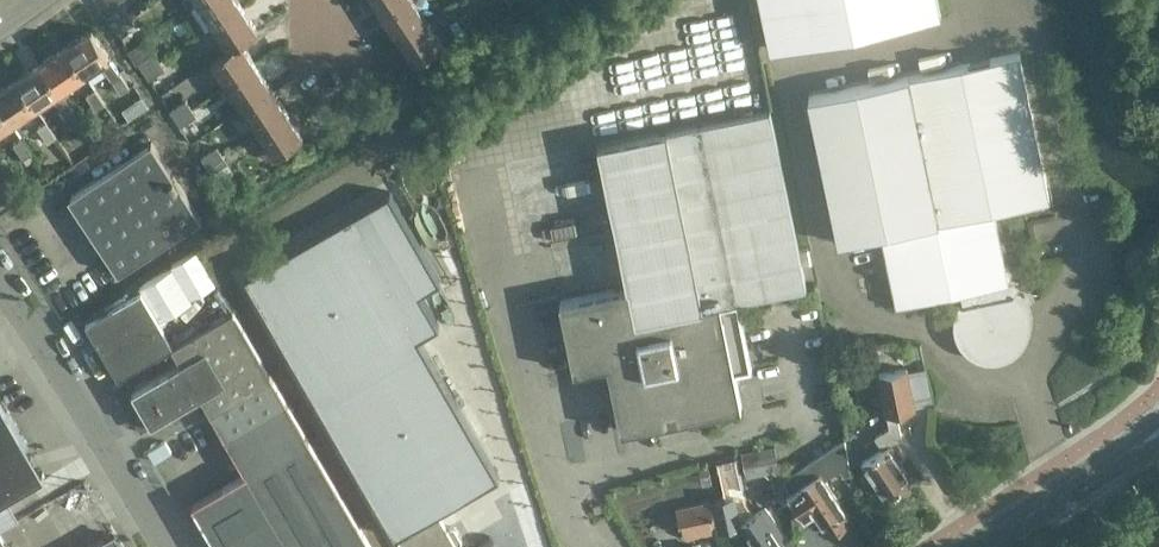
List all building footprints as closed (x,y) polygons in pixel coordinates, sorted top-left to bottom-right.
[(104,14),(121,3),(119,1),(119,0),(95,0),(104,14)] [(215,24),(243,6),(238,0),(201,0),(199,1),(200,1),(215,24)] [(384,14),(404,0),(375,0),(384,14)] [(399,37),(428,18),(415,0),(404,0),(384,14),(399,37)] [(939,13),(936,0),(760,0),(770,49),(939,13)] [(108,16),(114,24),(130,13),(125,5),(108,16)] [(213,59),(258,29),(243,6),(215,24),(230,47),(213,58),(213,59)] [(130,13),(114,24),(119,32),(135,21),(130,13)] [(428,18),(399,37),(416,62),(444,43),(428,18)] [(112,78),(122,93),(131,86),(121,72),(120,72),(92,29),(66,45),(86,75),(102,64),(112,79),(112,78)] [(229,83),(256,65),(241,43),(259,30),(258,29),(213,59),(229,83)] [(66,45),(42,62),(62,91),(86,75),(66,45)] [(139,62),(145,71),(161,60),(156,52),(139,62)] [(882,233),(897,306),(961,292),(964,307),(963,311),(962,313),(961,316),(960,319),(960,322),(960,324),(960,327),(961,330),(961,333),(962,335),(963,338),(965,340),(966,343),(968,345),(970,347),(972,349),(974,350),(978,353),(982,354),(985,355),(989,356),(992,356),(995,356),(998,356),(1002,355),(1005,354),(1008,353),(1010,351),(1013,349),(1016,346),(1019,343),(1021,341),(1022,338),(1024,335),(1025,332),(1025,329),(1026,325),(1026,322),(1026,319),(1025,317),(1025,316),(1024,312),(1023,309),(1022,307),(1021,305),(1020,304),(1018,302),(1017,301),(1013,297),(1013,295),(1004,297),(1001,284),(1010,282),(994,210),(1050,199),(1020,52),(809,96),(840,242),(882,233)] [(161,60),(145,71),(150,79),(166,69),(161,60)] [(53,96),(73,126),(82,119),(62,91),(42,62),(18,78),(37,107),(53,96)] [(230,102),(237,112),(272,88),(256,65),(229,83),(238,96),(230,102)] [(13,124),(37,107),(18,78),(0,90),(0,104),(13,124)] [(97,109),(106,103),(96,88),(87,94),(97,109)] [(243,121),(251,116),(260,130),(288,111),(272,88),(237,112),(243,121)] [(171,109),(176,118),(192,107),(187,99),(171,109)] [(13,124),(0,104),(0,132),(13,124)] [(182,126),(198,116),(192,107),(176,118),(182,126)] [(771,108),(669,129),(599,143),(628,286),(561,300),(575,370),(608,363),(623,430),(742,405),(736,372),(753,369),(739,301),(807,287),(771,108)] [(304,135),(288,111),(260,130),(269,144),(261,149),(268,160),(304,135)] [(49,142),(58,136),(48,121),(38,127),(49,142)] [(24,158),(33,152),(23,137),(14,144),(24,158)] [(120,271),(128,266),(202,217),(153,141),(70,196),(120,271)] [(202,156),(207,165),(223,154),(217,146),(202,156)] [(223,154),(207,165),(213,173),(229,162),(223,154)] [(20,192),(10,179),(0,186),(0,206),(20,192)] [(218,283),(198,250),(172,266),(192,298),(218,283)] [(87,321),(119,375),(172,344),(174,343),(165,326),(176,319),(152,278),(140,285),(142,288),(87,321)] [(202,394),(226,436),(288,401),(234,309),(200,329),(174,343),(172,344),(182,361),(133,389),(146,412),(137,417),(144,428),(202,394)] [(403,546),(460,546),(459,545),(462,543),(463,539),(455,526),(451,525),(448,527),(439,511),(501,475),(420,335),(316,396),(403,546)] [(884,449),(862,462),(886,497),(913,479),(901,461),(905,458),(896,444),(903,438),(897,414),(916,410),(908,368),(878,374),(887,416),(888,415),(890,427),(876,437),(884,449)] [(31,482),(28,469),(31,468),(29,458),(25,459),(22,447),(26,445),(0,398),(0,500),(31,482)] [(288,401),(226,436),(247,472),(192,504),(218,546),(372,546),(288,401)] [(785,477),(788,493),(797,507),(790,512),(797,533),(810,524),(805,517),(815,510),(830,534),(852,520),(826,479),(842,469),(846,476),(852,472),(846,437),(785,477)] [(742,452),(742,453),(747,477),(780,471),(774,446),(742,452)] [(682,533),(717,527),(712,501),(676,508),(682,533)] [(738,526),(751,546),(788,546),(774,526),(777,524),(766,507),(738,526)] [(115,534),(92,546),(122,546),(115,534)] [(6,542),(5,543),(0,535),(0,546),(9,546),(6,542)]
